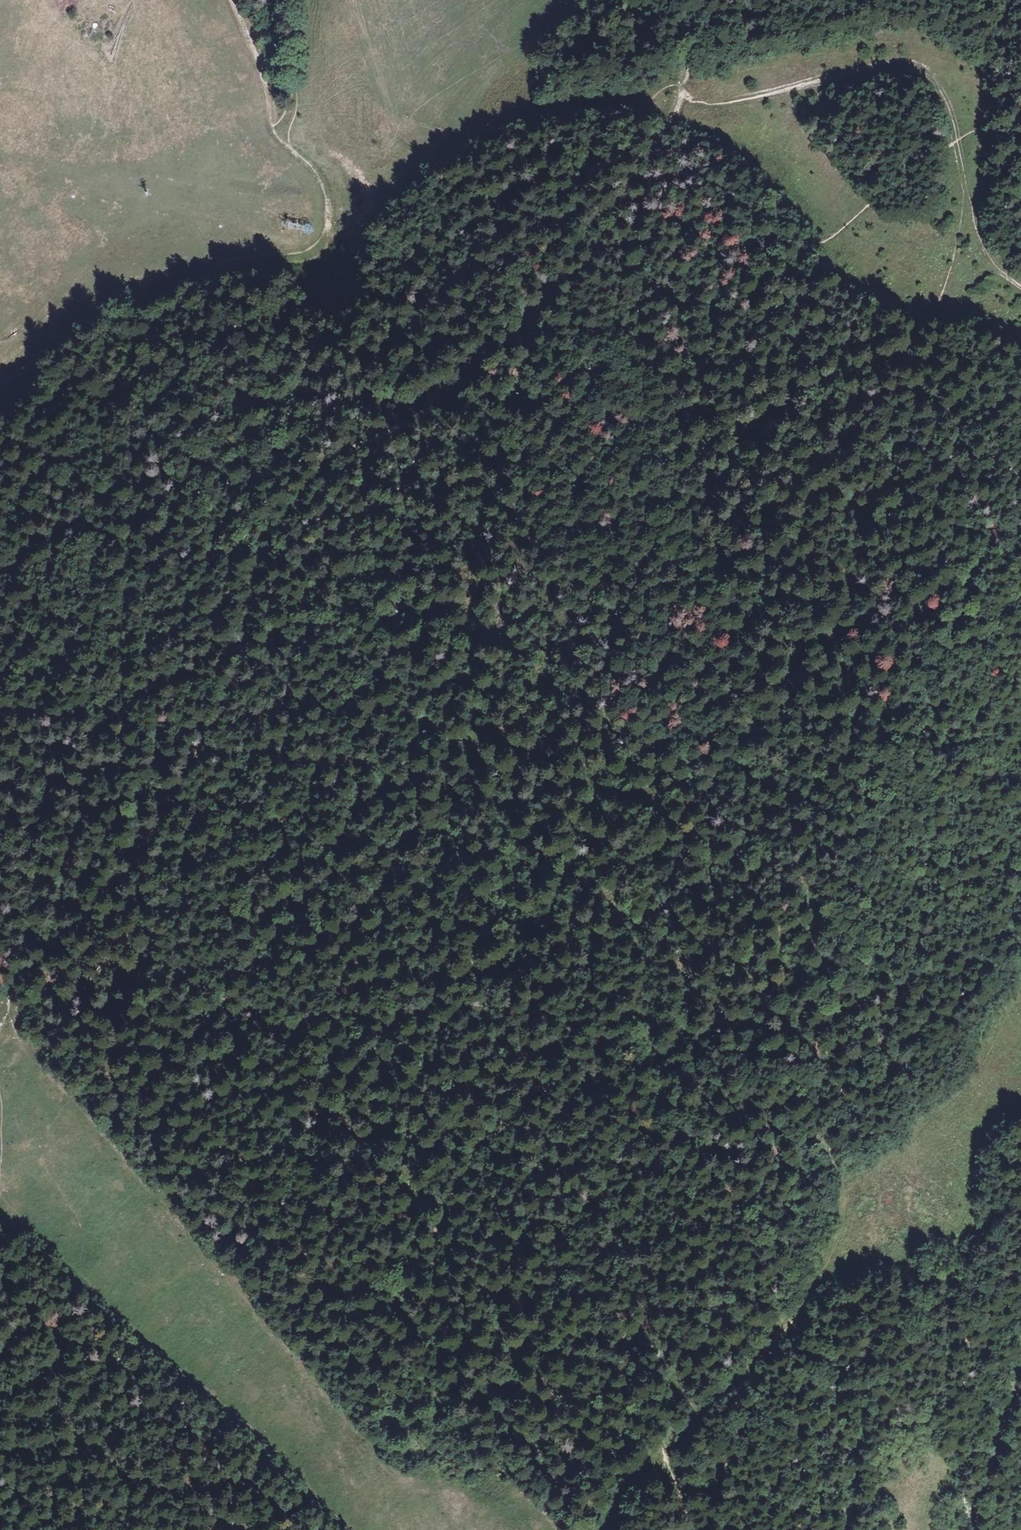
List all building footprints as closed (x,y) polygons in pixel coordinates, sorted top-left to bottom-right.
[(588,616),(575,619),(577,627),(591,623),(588,616)]
